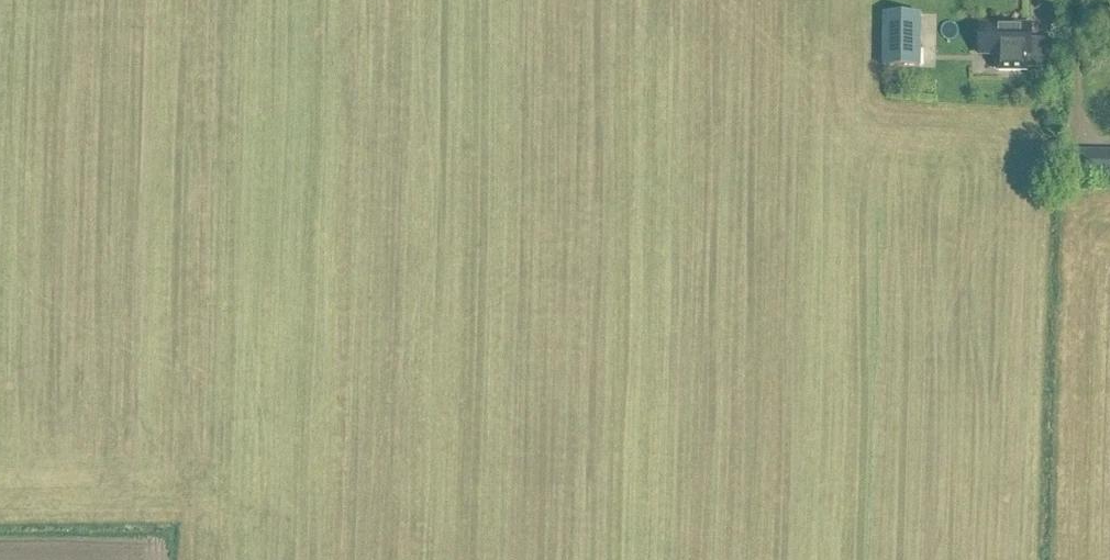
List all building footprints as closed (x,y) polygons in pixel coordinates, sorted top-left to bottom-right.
[(921,69),(921,15),(886,14),(884,68),(921,69)] [(1045,69),(1045,41),(1030,41),(1030,26),(979,27),(980,55),(998,55),(998,71),(1027,71),(1027,69),(1045,69)] [(1065,153),(1066,168),(1066,181),(1109,180),(1109,153),(1065,153)]
